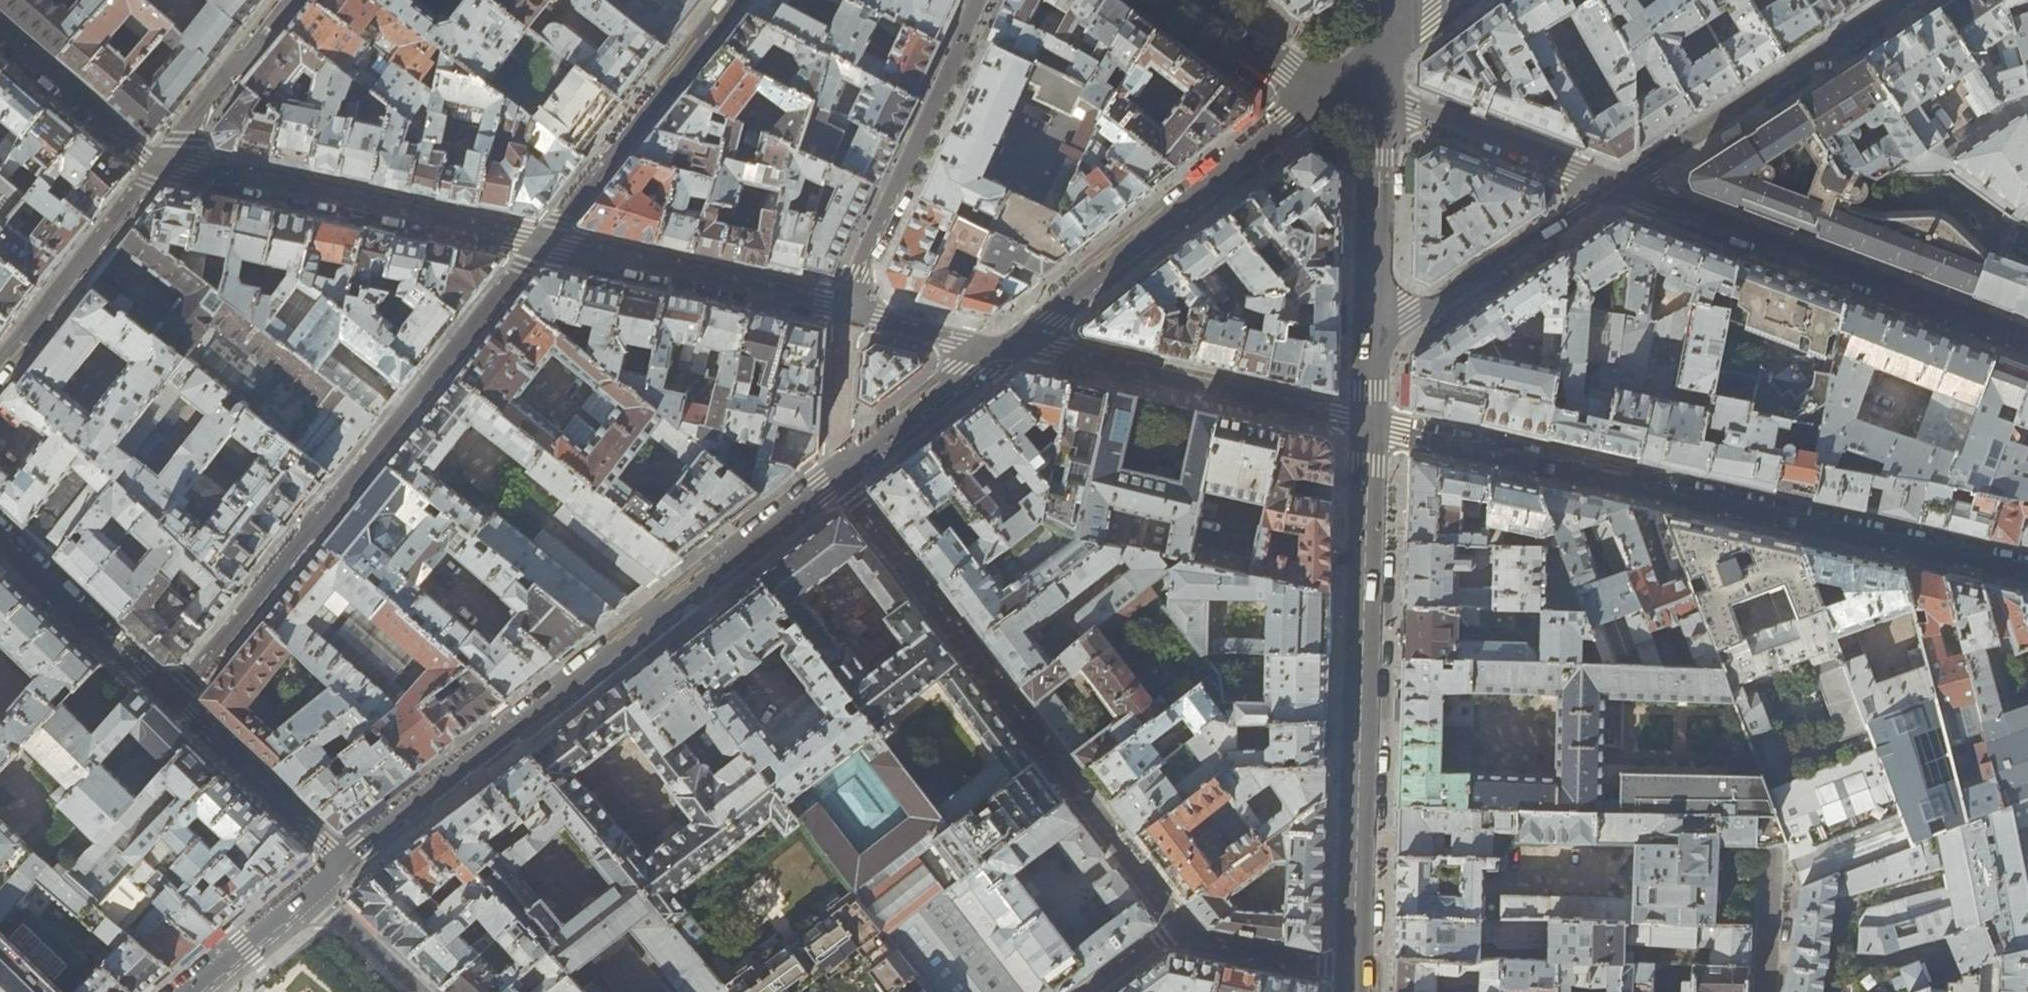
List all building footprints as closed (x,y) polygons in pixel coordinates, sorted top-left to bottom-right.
[(31,36),(57,58),(109,0),(82,0),(71,12),(57,0),(0,0),(0,9),(31,36)] [(57,58),(101,97),(107,103),(132,74),(161,41),(173,26),(144,0),(109,0),(57,58)] [(145,85),(132,74),(107,103),(153,142),(221,55),(264,0),(206,0),(211,4),(184,36),(173,26),(161,41),(174,53),(145,85)] [(288,29),(338,66),(364,87),(369,90),(376,80),(362,69),(356,71),(351,66),(366,48),(369,51),(374,45),(315,0),(311,0),(301,13),(288,29)] [(374,45),(379,49),(434,90),(445,49),(381,0),(315,0),(374,45)] [(550,45),(491,0),(462,0),(452,12),(451,19),(440,19),(417,1),(414,2),(412,0),(381,0),(445,49),(504,93),(509,97),(550,45)] [(604,0),(573,0),(573,2),(576,8),(576,9),(612,36),(599,53),(564,25),(563,26),(558,22),(553,23),(549,24),(568,0),(491,0),(550,45),(622,100),(643,75),(665,47),(604,0)] [(665,47),(686,21),(702,0),(604,0),(665,47)] [(853,0),(830,0),(842,6),(831,29),(785,6),(789,0),(760,0),(748,15),(830,54),(915,96),(928,70),(940,43),(882,13),(882,11),(853,0)] [(882,11),(882,13),(940,43),(957,7),(960,0),(853,0),(882,11)] [(1000,15),(1026,26),(1042,0),(1007,0),(1003,8),(1000,15)] [(1061,9),(1047,17),(1039,31),(1054,38),(1076,0),(1046,0),(1061,9)] [(1054,38),(1103,63),(1133,11),(1131,9),(1119,0),(1076,0),(1054,38)] [(1324,5),(1332,0),(1276,0),(1301,20),(1324,5)] [(1593,151),(1620,162),(1632,153),(1635,151),(1635,101),(1635,84),(1635,61),(1628,51),(1617,33),(1610,21),(1597,0),(1576,11),(1570,2),(1569,0),(1503,0),(1501,1),(1533,56),(1538,66),(1545,79),(1551,75),(1554,76),(1556,79),(1548,85),(1584,148),(1593,151)] [(1597,0),(1610,21),(1621,12),(1629,24),(1617,33),(1628,51),(1649,35),(1693,2),(1696,0),(1661,0),(1644,13),(1634,0),(1597,0)] [(1782,55),(1750,0),(1696,0),(1693,2),(1706,22),(1727,9),(1740,31),(1719,45),(1740,82),(1761,69),(1782,55)] [(1782,55),(1819,31),(1823,29),(1806,0),(1750,0),(1782,55)] [(1867,0),(1806,0),(1823,29),(1844,15),(1867,0)] [(2027,93),(2027,77),(2005,0),(1952,0),(1939,8),(2001,101),(2027,93)] [(2027,77),(2027,0),(2005,0),(2027,77)] [(1537,131),(1584,148),(1548,85),(1545,79),(1538,66),(1529,71),(1523,62),(1533,56),(1501,1),(1470,25),(1445,44),(1419,64),(1419,75),(1419,87),(1490,113),(1537,131)] [(1720,95),(1740,82),(1719,45),(1691,64),(1679,45),(1680,38),(1686,35),(1691,43),(1711,31),(1706,22),(1693,2),(1649,35),(1694,112),(1720,95)] [(2001,101),(1939,8),(1901,33),(1863,58),(1923,150),(1899,165),(1904,174),(1947,173),(2018,223),(2027,227),(2027,93),(2001,101)] [(1137,14),(1133,11),(1103,63),(1086,88),(1080,97),(1104,114),(1121,87),(1109,79),(1117,66),(1129,75),(1157,29),(1137,14)] [(742,22),(725,44),(768,76),(815,102),(830,54),(748,15),(742,22)] [(988,41),(994,43),(1063,76),(1086,88),(1103,63),(1054,38),(1039,31),(1026,26),(1000,15),(999,18),(988,41)] [(284,117),(273,157),(273,161),(299,167),(314,170),(338,66),(288,29),(269,53),(245,83),(263,97),(284,117)] [(1249,104),(1249,101),(1215,75),(1188,53),(1157,29),(1129,75),(1121,87),(1104,114),(1178,168),(1213,141),(1230,127),(1230,126),(1249,112),(1249,104)] [(1674,126),(1694,112),(1649,35),(1628,51),(1635,61),(1635,84),(1652,74),(1659,87),(1635,101),(1635,151),(1671,128),(1674,126)] [(935,171),(922,199),(957,216),(978,226),(986,209),(1011,221),(1004,237),(1058,261),(1063,257),(1068,253),(1049,228),(1054,217),(1008,195),(1006,195),(1005,197),(979,185),(1028,80),(1042,88),(1037,99),(1074,116),(1078,109),(1090,115),(1075,147),(1085,152),(1091,141),(1104,114),(1080,97),(1086,88),(1063,76),(994,43),(991,50),(935,171)] [(685,94),(685,95),(728,117),(734,120),(759,88),(789,112),(771,136),(791,145),(792,147),(798,151),(815,102),(768,76),(725,44),(724,45),(725,45),(718,54),(718,53),(707,66),(692,85),(692,86),(686,94),(685,94)] [(583,150),(622,100),(550,45),(509,97),(580,154),(583,150)] [(1192,48),(1188,53),(1215,75),(1219,69),(1192,48)] [(379,49),(368,63),(385,76),(372,93),(390,106),(424,132),(434,90),(379,49)] [(457,200),(480,205),(504,93),(445,49),(434,90),(424,132),(423,138),(442,142),(448,115),(443,114),(445,104),(449,104),(454,116),(482,123),(476,151),(450,145),(436,196),(457,200)] [(920,99),(915,96),(830,54),(815,102),(798,151),(829,165),(852,120),(899,143),(903,135),(920,99)] [(1923,150),(1863,58),(1830,80),(1826,83),(1797,101),(1840,166),(1856,173),(1871,180),(1878,179),(1899,165),(1923,150)] [(320,171),(343,176),(359,105),(351,103),(348,118),(341,116),(345,100),(360,102),(364,87),(338,66),(314,170),(320,171)] [(13,154),(48,108),(21,86),(4,71),(0,75),(0,118),(14,129),(0,146),(2,154),(0,157),(0,171),(13,154)] [(238,151),(239,149),(263,97),(245,83),(244,84),(243,97),(240,101),(215,133),(220,147),(234,150),(238,151)] [(367,181),(372,182),(390,106),(372,93),(369,90),(364,87),(360,102),(359,105),(343,176),(367,181)] [(512,212),(532,216),(537,217),(571,176),(586,158),(580,154),(509,97),(504,93),(480,205),(484,206),(512,212)] [(670,113),(656,131),(722,147),(728,117),(685,95),(670,113)] [(270,156),(273,157),(284,117),(263,97),(239,149),(270,156)] [(1894,266),(1973,296),(1988,252),(1974,238),(1975,232),(1954,216),(1952,217),(1949,212),(1943,208),(1936,205),(1874,205),(1855,198),(1858,196),(1859,193),(1861,188),(1860,183),(1858,179),(1855,176),(1856,173),(1840,166),(1797,101),(1750,133),(1693,171),(1690,173),(1692,191),(1695,192),(1768,219),(1797,230),(1798,227),(1817,234),(1816,237),(1894,266)] [(43,179),(82,130),(67,117),(52,104),(48,108),(13,154),(26,164),(43,179)] [(406,189),(412,191),(421,150),(404,146),(407,134),(423,139),(423,138),(424,132),(390,106),(372,182),(406,189)] [(1091,141),(1107,155),(1152,189),(1157,185),(1178,168),(1104,114),(1091,141)] [(722,147),(714,177),(695,252),(732,260),(767,268),(792,147),(791,145),(771,136),(764,134),(757,165),(734,159),(742,124),(734,120),(728,117),(722,147)] [(829,165),(873,185),(879,187),(889,165),(899,143),(852,120),(829,165)] [(101,147),(82,130),(43,179),(66,198),(77,185),(78,186),(106,151),(101,147)] [(640,150),(634,158),(673,167),(676,152),(687,155),(688,150),(696,152),(692,172),(714,177),(722,147),(656,131),(644,145),(640,150)] [(424,193),(436,196),(450,145),(450,144),(442,142),(423,138),(423,139),(421,150),(412,191),(416,192),(424,193)] [(1123,212),(1152,189),(1107,155),(1091,141),(1085,152),(1054,217),(1049,228),(1068,253),(1069,255),(1123,212)] [(792,147),(767,268),(797,274),(801,275),(803,265),(815,213),(822,188),(829,165),(798,151),(792,147)] [(1440,147),(1416,161),(1415,197),(1414,233),(1414,277),(1430,285),(1523,223),(1543,210),(1540,185),(1481,163),(1440,147)] [(1308,150),(1249,196),(1278,232),(1314,204),(1332,226),(1341,226),(1341,196),(1342,178),(1342,172),(1326,160),(1311,149),(1308,150)] [(114,158),(106,151),(78,186),(77,185),(66,198),(92,219),(95,215),(129,173),(128,171),(114,158)] [(14,215),(20,207),(43,179),(26,164),(13,154),(0,171),(0,233),(14,215)] [(642,241),(660,245),(678,169),(673,167),(634,158),(585,219),(580,225),(580,226),(581,227),(642,241)] [(803,265),(834,272),(857,222),(873,185),(829,165),(822,188),(829,191),(831,185),(837,188),(829,207),(825,205),(820,217),(815,213),(803,265)] [(692,172),(678,169),(660,245),(672,247),(695,252),(714,177),(692,172)] [(92,219),(66,198),(43,179),(20,207),(30,214),(32,214),(37,207),(49,217),(30,241),(19,232),(24,225),(24,223),(14,215),(0,233),(0,255),(39,287),(86,227),(92,219)] [(142,217),(134,228),(201,279),(206,249),(194,247),(205,195),(168,188),(166,187),(142,217)] [(201,279),(221,294),(241,203),(235,201),(205,195),(194,247),(206,249),(201,279)] [(1230,210),(1227,213),(1256,253),(1269,242),(1287,264),(1275,275),(1286,288),(1295,299),(1316,281),(1311,273),(1340,269),(1340,251),(1341,226),(1332,226),(1314,204),(1278,232),(1249,196),(1230,210)] [(897,286),(922,293),(957,216),(922,199),(905,236),(889,272),(895,285),(897,286)] [(269,209),(241,203),(221,294),(254,320),(261,289),(263,280),(257,279),(255,286),(243,283),(240,276),(244,259),(266,264),(277,211),(269,209)] [(312,218),(277,211),(266,264),(290,269),(289,276),(276,292),(261,289),(254,320),(265,329),(303,278),(315,219),(312,218)] [(1213,366),(1233,371),(1242,318),(1219,313),(1214,307),(1227,297),(1223,293),(1228,289),(1213,270),(1227,260),(1251,291),(1246,295),(1246,297),(1247,297),(1258,297),(1285,293),(1286,288),(1275,275),(1256,253),(1227,213),(1195,238),(1168,259),(1205,308),(1193,362),(1213,366)] [(922,303),(959,311),(978,263),(993,232),(978,226),(957,216),(922,293),(918,302),(922,303)] [(1624,216),(1604,229),(1630,272),(1626,308),(1637,311),(1637,319),(1650,321),(1654,282),(1657,273),(1667,277),(1665,282),(1664,285),(1665,287),(1667,290),(1676,294),(1679,294),(1682,292),(1683,290),(1694,294),(1691,303),(1693,303),(1711,307),(1716,295),(1724,298),(1723,301),(1731,304),(1738,259),(1707,248),(1675,236),(1624,216)] [(353,284),(364,229),(327,221),(320,220),(315,219),(303,278),(346,312),(353,284)] [(292,443),(293,444),(320,411),(319,411),(339,387),(265,329),(254,320),(221,294),(201,279),(134,228),(119,246),(183,296),(154,334),(292,443)] [(392,235),(364,229),(353,284),(385,290),(386,282),(376,280),(377,275),(387,277),(395,237),(395,236),(392,235)] [(1626,308),(1630,272),(1604,229),(1576,247),(1569,252),(1559,374),(1553,404),(1556,406),(1556,409),(1577,414),(1588,417),(1591,378),(1603,366),(1618,369),(1624,316),(1637,319),(1637,311),(1626,308)] [(978,263),(1028,287),(1039,279),(1060,262),(1058,261),(1004,237),(993,232),(978,263)] [(422,243),(395,237),(387,277),(386,282),(385,290),(389,291),(399,293),(407,294),(419,282),(427,244),(422,243)] [(427,242),(427,244),(419,282),(443,302),(460,314),(482,286),(503,261),(502,259),(492,257),(453,248),(427,242)] [(1544,370),(1559,374),(1569,252),(1519,285),(1480,310),(1497,337),(1500,340),(1504,340),(1526,325),(1527,319),(1533,315),(1536,320),(1536,331),(1543,331),(1541,358),(1545,359),(1544,370)] [(2027,317),(2027,265),(2024,258),(2010,252),(2003,257),(1988,252),(1973,296),(2020,314),(2027,317)] [(39,287),(0,255),(0,313),(12,323),(16,317),(39,287)] [(1165,261),(1138,283),(1163,316),(1180,313),(1172,302),(1176,299),(1174,297),(1178,293),(1192,311),(1205,308),(1168,259),(1165,261)] [(1766,270),(1738,259),(1731,304),(1729,311),(1723,347),(1720,359),(1718,371),(1738,375),(1756,379),(1755,386),(1788,392),(1803,284),(1766,270)] [(1024,290),(1028,287),(978,263),(959,311),(976,315),(984,316),(990,318),(1024,290)] [(521,297),(518,300),(574,344),(590,278),(574,275),(544,269),(521,297)] [(1309,326),(1304,345),(1338,353),(1339,322),(1339,313),(1340,269),(1311,273),(1316,281),(1295,299),(1286,288),(1285,293),(1277,319),(1309,326)] [(88,287),(93,291),(124,315),(133,303),(97,275),(88,287)] [(401,388),(417,368),(346,312),(303,278),(265,329),(339,387),(367,409),(377,418),(389,403),(329,356),(341,340),(401,388)] [(593,279),(590,278),(574,344),(609,372),(627,286),(593,279)] [(438,342),(460,314),(443,302),(419,282),(407,294),(399,293),(417,307),(397,335),(391,330),(395,325),(378,311),(377,307),(389,291),(385,290),(353,284),(346,312),(417,368),(438,342)] [(1081,336),(1155,353),(1163,316),(1138,283),(1131,288),(1080,328),(1081,336)] [(1754,389),(1751,403),(1750,413),(1821,429),(1835,351),(1839,330),(1844,300),(1811,287),(1803,284),(1788,392),(1755,386),(1754,389)] [(663,294),(627,286),(609,372),(645,402),(650,376),(624,370),(630,341),(657,348),(666,294),(663,294)] [(152,337),(124,315),(93,291),(53,343),(19,386),(116,480),(148,511),(180,543),(232,592),(295,513),(328,472),(293,444),(292,443),(154,334),(152,337)] [(1247,297),(1242,318),(1233,371),(1260,377),(1266,378),(1277,319),(1285,293),(1258,297),(1247,297)] [(645,402),(680,430),(707,303),(689,299),(666,294),(657,348),(650,376),(645,402)] [(574,344),(518,300),(489,339),(486,344),(459,377),(682,558),(723,525),(761,495),(718,460),(680,430),(645,402),(609,372),(574,344)] [(1959,459),(1996,356),(1924,330),(1919,328),(1844,300),(1839,330),(1851,336),(1844,355),(1835,351),(1821,429),(1814,464),(1820,465),(1821,466),(1867,474),(1872,461),(1884,465),(1879,476),(1930,485),(1946,487),(1956,457),(1959,459)] [(718,460),(735,380),(751,312),(727,307),(707,303),(680,430),(718,460)] [(1646,430),(1641,459),(1640,462),(1664,467),(1707,477),(1712,444),(1707,443),(1703,442),(1713,395),(1718,371),(1720,359),(1707,356),(1710,345),(1723,347),(1729,311),(1711,307),(1693,303),(1654,322),(1650,321),(1637,319),(1624,316),(1618,369),(1603,366),(1591,378),(1588,417),(1589,417),(1646,430)] [(1174,357),(1193,362),(1205,308),(1192,311),(1180,313),(1163,316),(1155,353),(1174,357)] [(1559,374),(1544,370),(1471,353),(1497,337),(1480,310),(1475,313),(1412,355),(1411,373),(1488,390),(1553,404),(1559,374)] [(763,315),(751,312),(735,380),(752,383),(757,358),(767,360),(762,385),(766,386),(775,388),(778,373),(780,362),(790,320),(763,315)] [(12,323),(0,313),(0,338),(12,323)] [(1272,380),(1296,384),(1304,345),(1309,326),(1277,319),(1266,378),(1272,380)] [(795,321),(790,320),(780,362),(797,365),(795,377),(778,373),(775,388),(822,398),(826,330),(825,328),(795,321)] [(861,398),(873,405),(922,366),(919,352),(897,348),(877,343),(864,352),(864,360),(861,398)] [(1338,363),(1338,353),(1304,345),(1296,384),(1337,394),(1338,363)] [(1996,356),(1959,459),(1956,457),(1946,487),(1952,488),(1958,489),(1988,494),(2027,383),(2027,368),(2014,363),(1996,356)] [(1021,372),(1008,383),(1057,447),(1070,383),(1067,382),(1021,372)] [(1445,418),(1480,425),(1488,390),(1411,373),(1410,404),(1410,410),(1445,418)] [(1736,386),(1754,389),(1755,386),(1756,379),(1738,375),(1736,386)] [(389,465),(592,629),(629,599),(543,531),(532,544),(496,513),(495,514),(483,505),(486,501),(462,481),(458,485),(451,480),(453,476),(447,472),(440,481),(433,475),(472,424),(529,469),(527,471),(565,502),(555,515),(616,564),(617,563),(617,562),(625,550),(632,556),(624,567),(622,567),(621,568),(646,587),(682,558),(459,377),(415,432),(389,465)] [(763,497),(770,492),(818,454),(820,428),(822,398),(775,388),(766,386),(763,398),(751,396),(754,383),(752,383),(735,380),(718,460),(761,495),(763,497)] [(54,557),(116,480),(19,386),(15,382),(0,401),(0,414),(16,428),(22,422),(28,426),(29,424),(34,428),(34,429),(40,434),(41,433),(47,437),(13,478),(0,467),(0,505),(36,540),(54,557)] [(958,605),(981,637),(1105,540),(1077,534),(1108,391),(1095,388),(1070,383),(1057,447),(1049,485),(1042,520),(1037,525),(1034,526),(1033,526),(1008,546),(981,568),(957,537),(950,528),(919,554),(958,605)] [(987,399),(983,401),(1049,485),(1057,447),(1008,383),(987,399)] [(1988,494),(1999,496),(2027,501),(2027,463),(2024,461),(2027,452),(2027,448),(2020,445),(2026,430),(2027,431),(2027,383),(1988,494)] [(367,409),(339,387),(319,411),(320,411),(293,444),(328,472),(332,475),(360,440),(377,418),(367,409)] [(1549,440),(1550,438),(1556,409),(1556,406),(1553,404),(1488,390),(1480,425),(1506,431),(1507,431),(1549,440)] [(1186,559),(1190,560),(1221,416),(1197,411),(1182,480),(1121,468),(1135,401),(1136,397),(1134,397),(1108,391),(1077,534),(1105,540),(1186,559)] [(1774,491),(1774,488),(1780,459),(1743,450),(1750,413),(1751,403),(1713,395),(1703,442),(1707,443),(1710,430),(1726,433),(1723,445),(1713,443),(1712,444),(1707,477),(1732,482),(1774,491)] [(979,405),(955,422),(999,477),(1019,502),(1037,525),(1042,520),(1049,485),(983,401),(979,405)] [(1586,446),(1641,459),(1646,430),(1589,417),(1587,426),(1575,423),(1577,414),(1556,409),(1550,438),(1586,446)] [(1788,491),(1813,496),(1821,466),(1820,465),(1814,464),(1821,429),(1750,413),(1743,450),(1780,459),(1774,488),(1788,491)] [(1273,428),(1221,416),(1190,560),(1251,573),(1256,552),(1217,544),(1229,493),(1266,500),(1280,429),(1273,428)] [(933,440),(928,444),(1008,546),(1033,526),(1034,526),(1037,525),(1019,502),(1001,516),(1000,509),(971,474),(976,470),(987,485),(999,477),(955,422),(933,440)] [(1332,445),(1329,442),(1326,440),(1321,439),(1280,429),(1266,500),(1256,552),(1251,573),(1330,592),(1331,561),(1332,485),(1333,449),(1332,445)] [(905,461),(900,465),(937,512),(952,500),(972,526),(957,537),(981,568),(1008,546),(928,444),(905,461)] [(1408,516),(1407,543),(1435,544),(1440,465),(1423,461),(1409,458),(1408,516)] [(593,631),(592,629),(389,465),(357,505),(325,545),(466,667),(506,700),(549,665),(593,631)] [(908,541),(919,554),(950,528),(937,512),(900,465),(885,477),(868,490),(908,541)] [(1469,471),(1440,465),(1435,544),(1487,546),(1487,528),(1481,528),(1481,534),(1461,533),(1462,518),(1478,520),(1480,501),(1488,503),(1489,475),(1469,471)] [(1875,513),(1921,523),(1930,485),(1879,476),(1867,474),(1821,466),(1813,496),(1813,500),(1862,511),(1866,486),(1880,488),(1875,513)] [(1518,482),(1489,475),(1488,503),(1487,528),(1487,546),(1503,547),(1500,530),(1538,538),(1536,547),(1559,548),(1538,487),(1518,482)] [(71,573),(87,589),(118,549),(133,531),(148,511),(116,480),(54,557),(71,573)] [(1949,529),(1990,538),(1999,496),(1988,494),(1958,489),(1956,501),(1950,500),(1952,488),(1946,487),(1930,485),(1921,523),(1949,529)] [(1652,640),(1650,633),(1602,500),(1576,495),(1538,487),(1559,548),(1584,613),(1607,665),(1662,667),(1652,640)] [(1999,496),(1990,538),(2027,546),(2027,501),(1999,496)] [(1648,510),(1602,500),(1650,633),(1681,621),(1700,668),(1722,669),(1665,514),(1657,512),(1656,522),(1672,571),(1667,573),(1671,583),(1659,587),(1637,529),(1649,524),(1648,510)] [(103,604),(119,620),(158,571),(180,543),(148,511),(133,531),(152,550),(138,567),(118,549),(87,589),(103,604)] [(906,598),(841,513),(799,546),(758,577),(763,583),(879,733),(941,684),(998,756),(934,804),(952,825),(1033,763),(1025,752),(957,664),(906,598)] [(1800,889),(1911,844),(1799,544),(1737,530),(1665,514),(1722,669),(1733,700),(1762,775),(1785,841),(1789,841),(1789,861),(1790,861),(1795,873),(1800,889)] [(1013,677),(1019,685),(1051,660),(1029,630),(1070,600),(1071,597),(1118,560),(1120,554),(1132,570),(1078,613),(1076,616),(1076,620),(1083,630),(1079,633),(1082,637),(1150,586),(1186,559),(1105,540),(981,637),(1013,677)] [(236,596),(232,592),(180,543),(158,571),(170,581),(166,586),(190,605),(184,613),(206,629),(208,630),(233,599),(236,596)] [(1487,546),(1435,544),(1407,543),(1406,584),(1405,607),(1508,611),(1540,612),(1584,613),(1559,548),(1536,547),(1503,547),(1487,546)] [(1839,553),(1799,544),(1911,844),(1967,822),(1960,794),(1947,744),(1923,647),(1907,653),(1914,671),(1876,685),(1857,632),(1914,611),(1902,567),(1882,562),(1839,553)] [(466,667),(325,545),(320,552),(294,584),(263,622),(354,709),(397,751),(416,771),(459,737),(465,732),(436,696),(466,667)] [(1202,651),(1268,652),(1328,655),(1329,623),(1330,592),(1251,573),(1190,560),(1186,559),(1150,586),(1159,597),(1163,602),(1169,598),(1169,609),(1202,651)] [(1928,572),(1902,567),(1914,611),(1923,647),(1947,744),(1984,732),(1965,655),(1946,659),(1936,620),(1951,623),(1953,632),(1958,631),(1944,576),(1928,572)] [(101,664),(72,636),(38,603),(5,571),(0,578),(0,644),(37,679),(1,720),(0,719),(0,770),(24,744),(64,703),(101,664)] [(203,633),(206,629),(184,613),(190,605),(166,586),(170,581),(158,571),(119,620),(154,653),(165,663),(181,662),(203,633)] [(1944,576),(1958,631),(1961,640),(1973,636),(1975,641),(1963,645),(1965,655),(1984,732),(1987,741),(2004,808),(2027,798),(2027,703),(2006,712),(2004,705),(1999,706),(1983,648),(1999,644),(1980,584),(1963,580),(1944,576)] [(934,804),(879,733),(763,583),(714,621),(670,656),(800,823),(853,891),(859,899),(952,825),(934,804)] [(1980,584),(1999,644),(2005,659),(2027,648),(2027,627),(2017,592),(2001,589),(1980,584)] [(1019,685),(1032,702),(1048,724),(1065,746),(1084,770),(1163,712),(1108,637),(1159,597),(1150,586),(1082,637),(1051,660),(1019,685)] [(2017,592),(2027,627),(2027,592),(2017,590),(2017,592)] [(1404,633),(1403,661),(1471,662),(1607,665),(1584,613),(1540,612),(1540,659),(1527,645),(1456,642),(1456,620),(1463,625),(1491,627),(1508,623),(1508,611),(1405,607),(1404,633)] [(354,709),(263,622),(202,699),(252,747),(274,769),(354,709)] [(1668,636),(1652,640),(1662,667),(1680,668),(1668,636)] [(800,823),(670,656),(665,650),(576,720),(531,755),(570,802),(671,924),(690,906),(678,896),(768,823),(780,838),(800,823)] [(1327,686),(1328,655),(1268,652),(1266,702),(1223,700),(1224,703),(1228,724),(1238,723),(1273,722),(1326,721),(1327,686)] [(1470,726),(1471,695),(1470,695),(1471,662),(1403,661),(1401,733),(1399,807),(1471,808),(1472,777),(1472,743),(1470,743),(1470,744),(1442,744),(1443,734),(1443,725),(1470,726)] [(1556,779),(1472,777),(1471,808),(1517,810),(1603,813),(1603,798),(1607,665),(1471,662),(1470,695),(1471,695),(1558,696),(1556,779)] [(1607,665),(1606,696),(1733,700),(1722,669),(1700,668),(1680,668),(1662,667),(1607,665)] [(484,717),(506,700),(466,667),(436,696),(465,732),(484,717)] [(1103,795),(1108,801),(1163,761),(1149,742),(1183,716),(1197,736),(1203,731),(1212,724),(1228,724),(1224,703),(1218,708),(1206,691),(1219,681),(1218,672),(1163,712),(1084,770),(1103,795)] [(94,732),(64,703),(24,744),(64,782),(51,796),(96,843),(137,799),(101,764),(130,731),(167,766),(190,740),(185,735),(154,704),(147,698),(136,687),(134,690),(135,691),(132,694),(94,732)] [(397,751),(354,709),(274,769),(292,786),(318,810),(363,775),(397,751)] [(1212,724),(1203,731),(1230,768),(1325,765),(1326,746),(1326,721),(1273,722),(1273,745),(1271,745),(1268,751),(1238,750),(1238,723),(1228,724),(1212,724)] [(1111,805),(1136,838),(1215,779),(1230,768),(1203,731),(1197,736),(1163,761),(1108,801),(1111,805)] [(190,740),(167,766),(137,799),(96,843),(69,872),(62,879),(54,872),(35,855),(0,892),(0,921),(5,916),(16,925),(27,914),(38,923),(59,900),(117,951),(131,936),(130,936),(124,930),(97,907),(126,876),(143,858),(224,772),(199,748),(190,740)] [(1981,817),(2004,808),(1987,741),(1977,745),(1984,779),(1986,783),(1960,794),(1967,822),(1981,817)] [(416,771),(397,751),(363,775),(383,797),(385,795),(416,771)] [(532,831),(570,802),(531,755),(529,757),(495,783),(532,831)] [(1048,783),(1033,763),(952,825),(859,899),(889,936),(1062,801),(1048,783)] [(1324,796),(1324,790),(1325,765),(1230,768),(1215,779),(1262,844),(1324,798),(1324,796)] [(1785,841),(1762,775),(1622,771),(1621,798),(1603,798),(1603,813),(1755,816),(1754,847),(1756,847),(1766,845),(1785,841)] [(208,875),(228,854),(266,812),(247,794),(224,772),(143,858),(187,897),(208,875)] [(364,811),(383,797),(363,775),(318,810),(339,831),(364,811)] [(1262,844),(1215,779),(1136,838),(1162,872),(1185,902),(1262,844)] [(532,831),(495,783),(488,788),(480,794),(518,841),(490,863),(497,871),(486,880),(491,887),(521,920),(551,953),(569,973),(628,929),(665,974),(665,975),(679,991),(680,991),(730,991),(727,987),(671,924),(570,802),(532,831)] [(477,796),(438,827),(478,872),(490,863),(518,841),(480,794),(477,796)] [(1185,902),(1195,914),(1204,925),(1208,928),(1320,950),(1322,897),(1322,889),(1324,798),(1262,844),(1185,902)] [(2004,808),(1981,817),(2002,912),(1993,914),(1993,916),(2008,953),(2027,953),(2027,880),(2023,858),(2022,859),(2016,829),(2027,827),(2027,798),(2004,808)] [(1062,801),(889,936),(933,991),(1066,991),(1156,924),(1148,913),(1139,901),(1114,868),(1113,869),(1112,868),(1110,869),(1112,871),(1094,884),(1095,886),(1094,887),(1100,894),(1097,897),(1114,920),(1073,951),(1013,874),(1054,842),(1072,865),(1076,863),(1082,871),(1101,857),(1102,859),(1103,858),(1101,855),(1104,854),(1085,830),(1080,823),(1062,801)] [(1517,810),(1471,808),(1399,807),(1398,842),(1397,857),(1491,860),(1491,833),(1511,834),(1511,844),(1516,841),(1517,810)] [(1397,887),(1396,915),(1480,918),(1547,919),(1714,924),(1717,863),(1717,846),(1754,847),(1755,816),(1603,813),(1517,810),(1516,841),(1516,843),(1544,843),(1634,846),(1633,893),(1633,900),(1543,897),(1483,897),(1483,889),(1483,871),(1506,871),(1506,860),(1491,860),(1397,857),(1397,887)] [(269,815),(266,812),(228,854),(233,858),(240,850),(244,854),(236,861),(246,871),(285,831),(269,815)] [(1981,817),(1967,822),(1911,844),(1800,889),(1798,908),(1792,951),(1785,991),(1914,991),(1930,986),(1921,961),(1891,973),(1889,968),(1861,970),(1863,977),(1838,984),(1837,972),(1825,973),(1836,899),(1944,866),(1949,888),(1868,910),(1859,920),(1858,953),(1887,954),(1947,937),(1962,973),(1999,958),(1983,920),(1993,916),(1993,914),(2002,912),(1981,817)] [(35,855),(0,821),(0,892),(35,855)] [(436,829),(398,859),(453,920),(491,887),(486,880),(478,872),(438,827),(436,829)] [(307,852),(285,831),(246,871),(236,861),(233,858),(228,854),(208,875),(244,908),(260,894),(306,855),(307,852)] [(205,941),(221,927),(187,897),(143,858),(126,876),(152,898),(161,906),(201,944),(205,941)] [(389,936),(412,957),(453,920),(398,859),(349,897),(389,936)] [(61,865),(54,872),(62,879),(69,872),(61,865)] [(225,924),(244,908),(208,875),(187,897),(221,927),(225,924)] [(124,930),(152,898),(126,876),(97,907),(124,930)] [(491,887),(453,920),(412,957),(430,976),(443,988),(521,920),(491,887)] [(889,936),(859,899),(853,891),(828,909),(832,916),(823,923),(818,917),(798,932),(802,939),(790,948),(785,941),(762,958),(767,965),(757,972),(752,966),(727,987),(730,991),(813,991),(819,987),(815,981),(827,971),(832,978),(852,962),(851,961),(861,954),(873,970),(869,972),(884,991),(890,991),(893,990),(895,991),(933,991),(889,936)] [(175,966),(201,944),(161,906),(130,936),(131,936),(169,968),(170,970),(175,966)] [(53,984),(57,979),(58,980),(76,960),(38,923),(27,914),(16,925),(5,916),(0,921),(0,991),(62,991),(53,984)] [(1394,956),(1479,959),(1479,942),(1491,942),(1499,948),(1546,949),(1546,960),(1502,958),(1500,959),(1500,986),(1555,988),(1555,961),(1589,962),(1619,962),(1619,991),(1651,991),(1652,963),(1693,966),(1750,967),(1751,951),(1752,925),(1714,924),(1547,919),(1480,918),(1396,915),(1395,948),(1394,956)] [(516,983),(532,969),(551,953),(521,920),(443,988),(447,991),(506,991),(516,983)] [(79,991),(140,991),(169,968),(131,936),(117,951),(105,965),(103,965),(92,977),(93,978),(79,991)] [(569,973),(551,953),(532,969),(545,982),(535,991),(585,991),(569,973)] [(1119,991),(1259,991),(1263,972),(1185,956),(1172,953),(1138,978),(1119,991)] [(2008,953),(1999,958),(1962,973),(1930,986),(1929,991),(2027,991),(2027,978),(2027,953),(2008,953)] [(1479,959),(1394,956),(1394,979),(1393,991),(1500,991),(1500,986),(1500,959),(1479,959)] [(1570,984),(1588,984),(1589,962),(1555,961),(1555,988),(1555,991),(1570,991),(1570,984)] [(1619,962),(1589,962),(1588,984),(1607,985),(1606,991),(1619,991),(1619,962)] [(1693,966),(1652,963),(1651,991),(1693,991),(1693,966)] [(1750,967),(1693,966),(1693,991),(1749,991),(1750,967)] [(1320,983),(1275,974),(1263,972),(1259,991),(1320,991),(1320,983)] [(516,983),(506,991),(525,991),(516,983)]
